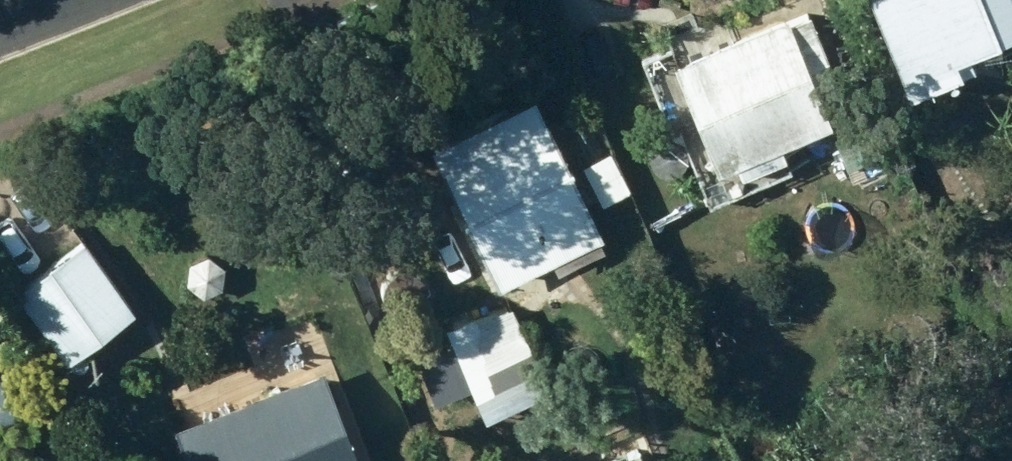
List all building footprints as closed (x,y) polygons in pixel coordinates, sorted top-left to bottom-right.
[(784,0),(676,42),(716,147),(731,140),(737,153),(783,136),(778,123),(830,103),(809,51),(820,47),(803,2),(788,8),(784,0)] [(903,57),(956,35),(950,23),(982,9),(1009,70),(1011,69),(1011,0),(878,0),(903,57)] [(498,268),(601,220),(546,103),(443,151),(498,268)] [(844,157),(876,141),(865,119),(833,134),(844,157)] [(645,161),(651,167),(658,170),(666,172),(673,170),(680,166),(685,160),(688,153),(688,145),(686,137),(681,131),(675,127),(668,125),(660,125),(653,128),(647,133),(643,139),(641,146),(642,154),(645,161)] [(63,346),(133,294),(82,225),(12,275),(63,346)] [(191,285),(196,290),(203,294),(211,295),(219,294),(225,290),(231,284),(234,276),(234,269),(231,261),(227,255),(220,250),(213,248),(205,249),(198,251),(192,256),(188,263),(187,270),(187,278),(191,285)] [(473,376),(537,351),(514,291),(449,317),(473,376)] [(363,456),(324,353),(278,370),(270,349),(235,363),(243,384),(173,409),(193,460),(349,460),(363,456)] [(12,398),(0,370),(0,403),(12,398)] [(572,460),(641,460),(632,438),(572,460)]
